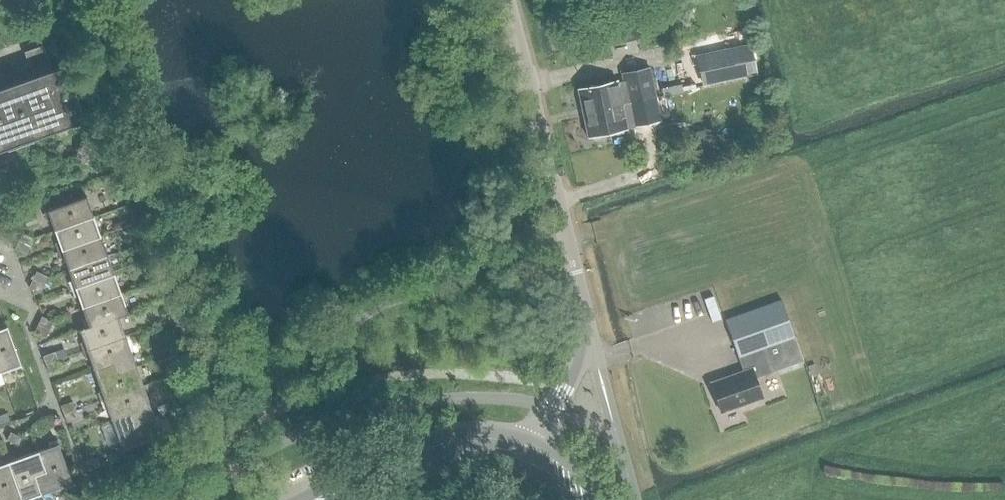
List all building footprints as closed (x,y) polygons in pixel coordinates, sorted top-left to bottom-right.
[(750,75),(751,77),(756,76),(749,44),(698,55),(704,85),(750,75)] [(32,77),(11,85),(31,140),(84,121),(65,66),(51,71),(42,46),(23,52),(32,77)] [(578,89),(583,112),(654,97),(650,75),(622,82),(623,86),(619,87),(618,81),(578,89)] [(31,140),(11,85),(0,89),(0,151),(31,140)] [(588,136),(659,121),(654,97),(583,112),(588,136)] [(661,171),(675,168),(672,157),(658,160),(661,171)] [(50,220),(55,232),(94,217),(87,197),(47,211),(48,213),(44,214),(47,221),(50,220)] [(58,252),(101,237),(94,217),(55,232),(59,243),(55,244),(58,252)] [(24,233),(19,241),(32,247),(36,239),(24,233)] [(64,259),(68,270),(108,256),(101,237),(58,252),(61,260),(64,259)] [(19,241),(15,249),(28,255),(32,247),(19,241)] [(69,284),(71,291),(115,276),(108,256),(68,270),(73,282),(69,284)] [(33,280),(46,285),(49,277),(37,272),(33,280)] [(77,297),(81,309),(122,294),(115,276),(71,291),(74,298),(77,297)] [(46,285),(33,280),(30,287),(42,293),(46,285)] [(82,321),(85,329),(85,330),(120,317),(120,318),(129,315),(122,294),(81,309),(86,320),(82,321)] [(781,300),(725,321),(743,371),(710,383),(720,413),(762,398),(755,378),(772,372),(764,349),(794,338),(781,300)] [(42,316),(38,324),(51,330),(55,322),(42,316)] [(79,344),(82,352),(127,337),(120,318),(120,317),(85,330),(85,329),(79,331),(83,343),(79,344)] [(1,374),(21,366),(6,326),(5,327),(4,324),(0,325),(0,372),(1,374)] [(51,330),(38,324),(34,332),(47,339),(51,330)] [(89,359),(93,370),(114,363),(118,374),(138,367),(127,337),(82,352),(85,361),(89,359)] [(55,352),(43,356),(46,365),(58,360),(55,352)] [(58,360),(46,365),(49,373),(61,369),(58,360)] [(97,394),(100,402),(145,387),(138,367),(118,374),(114,363),(93,370),(101,393),(97,394)] [(107,408),(111,420),(132,413),(136,424),(156,417),(145,387),(100,402),(103,410),(107,408)] [(61,406),(64,414),(76,410),(73,401),(61,406)] [(64,414),(64,415),(66,422),(79,418),(76,410),(64,414)] [(8,421),(6,413),(0,415),(0,424),(8,421)] [(163,437),(156,417),(136,424),(132,413),(111,420),(119,443),(115,444),(118,452),(122,450),(122,451),(163,437)] [(198,420),(188,423),(191,431),(201,427),(198,420)] [(32,424),(29,432),(40,437),(44,429),(32,424)] [(12,432),(7,441),(17,447),(22,439),(12,432)] [(49,447),(38,451),(45,471),(33,475),(41,497),(72,486),(58,444),(56,445),(55,441),(47,444),(49,447)] [(41,497),(33,475),(45,471),(38,451),(15,459),(14,457),(6,459),(20,499),(32,499),(41,497)] [(6,459),(0,461),(0,499),(20,499),(6,459)] [(88,471),(100,467),(97,459),(85,463),(88,471)]
